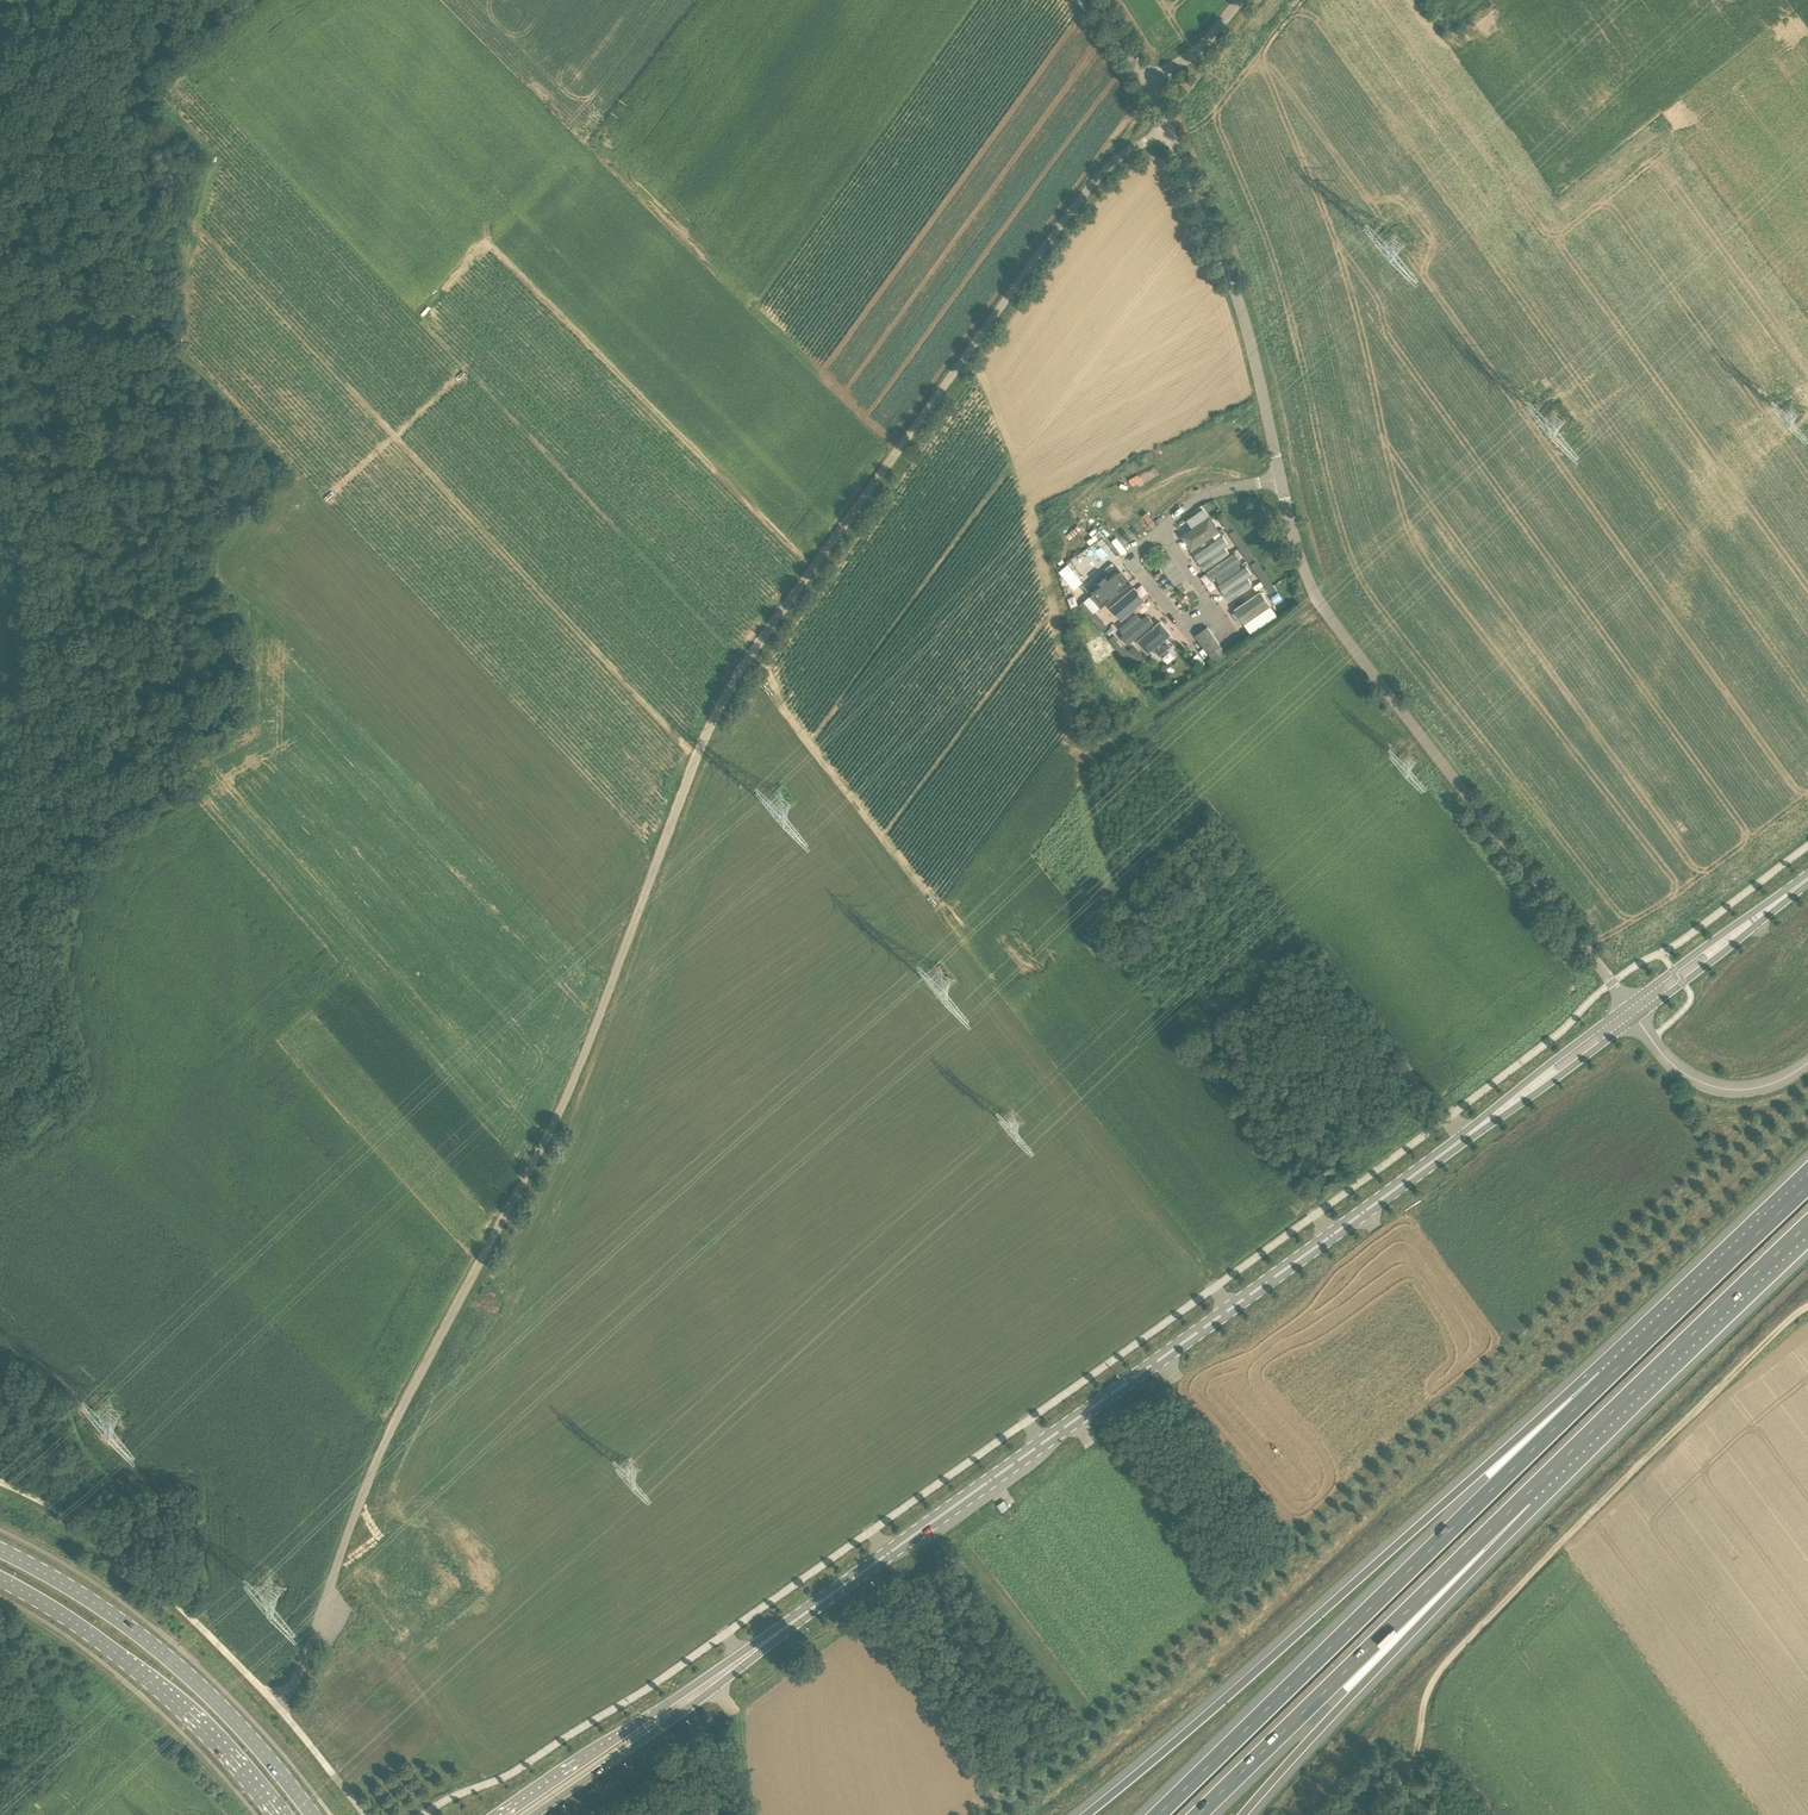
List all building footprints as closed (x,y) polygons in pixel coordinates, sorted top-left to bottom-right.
[(1139,518),(1143,528),(1156,522),(1151,512),(1139,518)] [(1194,523),(1201,517),(1198,512),(1190,518),(1194,523)] [(1233,526),(1224,512),(1218,516),(1228,530),(1233,526)] [(1217,528),(1208,516),(1181,533),(1190,546),(1217,528)] [(1240,548),(1246,544),(1236,529),(1230,533),(1236,542),(1240,548)] [(1203,566),(1227,550),(1223,545),(1227,543),(1220,534),(1193,552),(1203,566)] [(1249,561),(1255,557),(1250,550),(1246,544),(1240,548),(1249,561)] [(1244,562),(1239,554),(1208,573),(1213,581),(1244,562)] [(1262,579),(1267,575),(1257,561),(1252,564),(1258,573),(1262,579)] [(1244,564),(1217,583),(1227,598),(1251,582),(1247,576),(1250,574),(1244,564)] [(1097,603),(1127,577),(1116,565),(1086,590),(1097,603)] [(1271,592),(1276,589),(1273,584),(1267,575),(1262,579),(1264,582),(1271,592)] [(1145,598),(1133,585),(1108,606),(1120,619),(1145,598)] [(1259,588),(1233,606),(1242,619),(1268,601),(1259,588)] [(1278,592),(1271,597),(1275,603),(1282,598),(1278,592)] [(1090,616),(1095,612),(1085,600),(1080,604),(1090,616)] [(1153,620),(1146,612),(1140,617),(1135,611),(1117,626),(1122,631),(1119,634),(1127,642),(1153,620)] [(1104,629),(1107,626),(1095,612),(1090,616),(1092,618),(1103,630),(1104,631),(1105,630),(1104,629)] [(1165,639),(1171,633),(1159,619),(1136,639),(1148,652),(1153,648),(1158,654),(1170,644),(1165,639)] [(1107,632),(1111,637),(1117,632),(1113,626),(1107,632)] [(1227,654),(1208,627),(1196,636),(1214,663),(1227,654)] [(1122,654),(1127,649),(1115,635),(1109,639),(1116,646),(1122,654)] [(1129,649),(1135,655),(1140,651),(1134,645),(1129,649)] [(1134,667),(1139,663),(1127,649),(1122,654),(1129,662),(1130,663),(1129,664),(1131,665),(1132,665),(1134,667)] [(1393,1056),(1385,1045),(1378,1051),(1386,1062),(1393,1056)] [(1407,1072),(1403,1067),(1402,1066),(1397,1070),(1403,1076),(1407,1072)]
